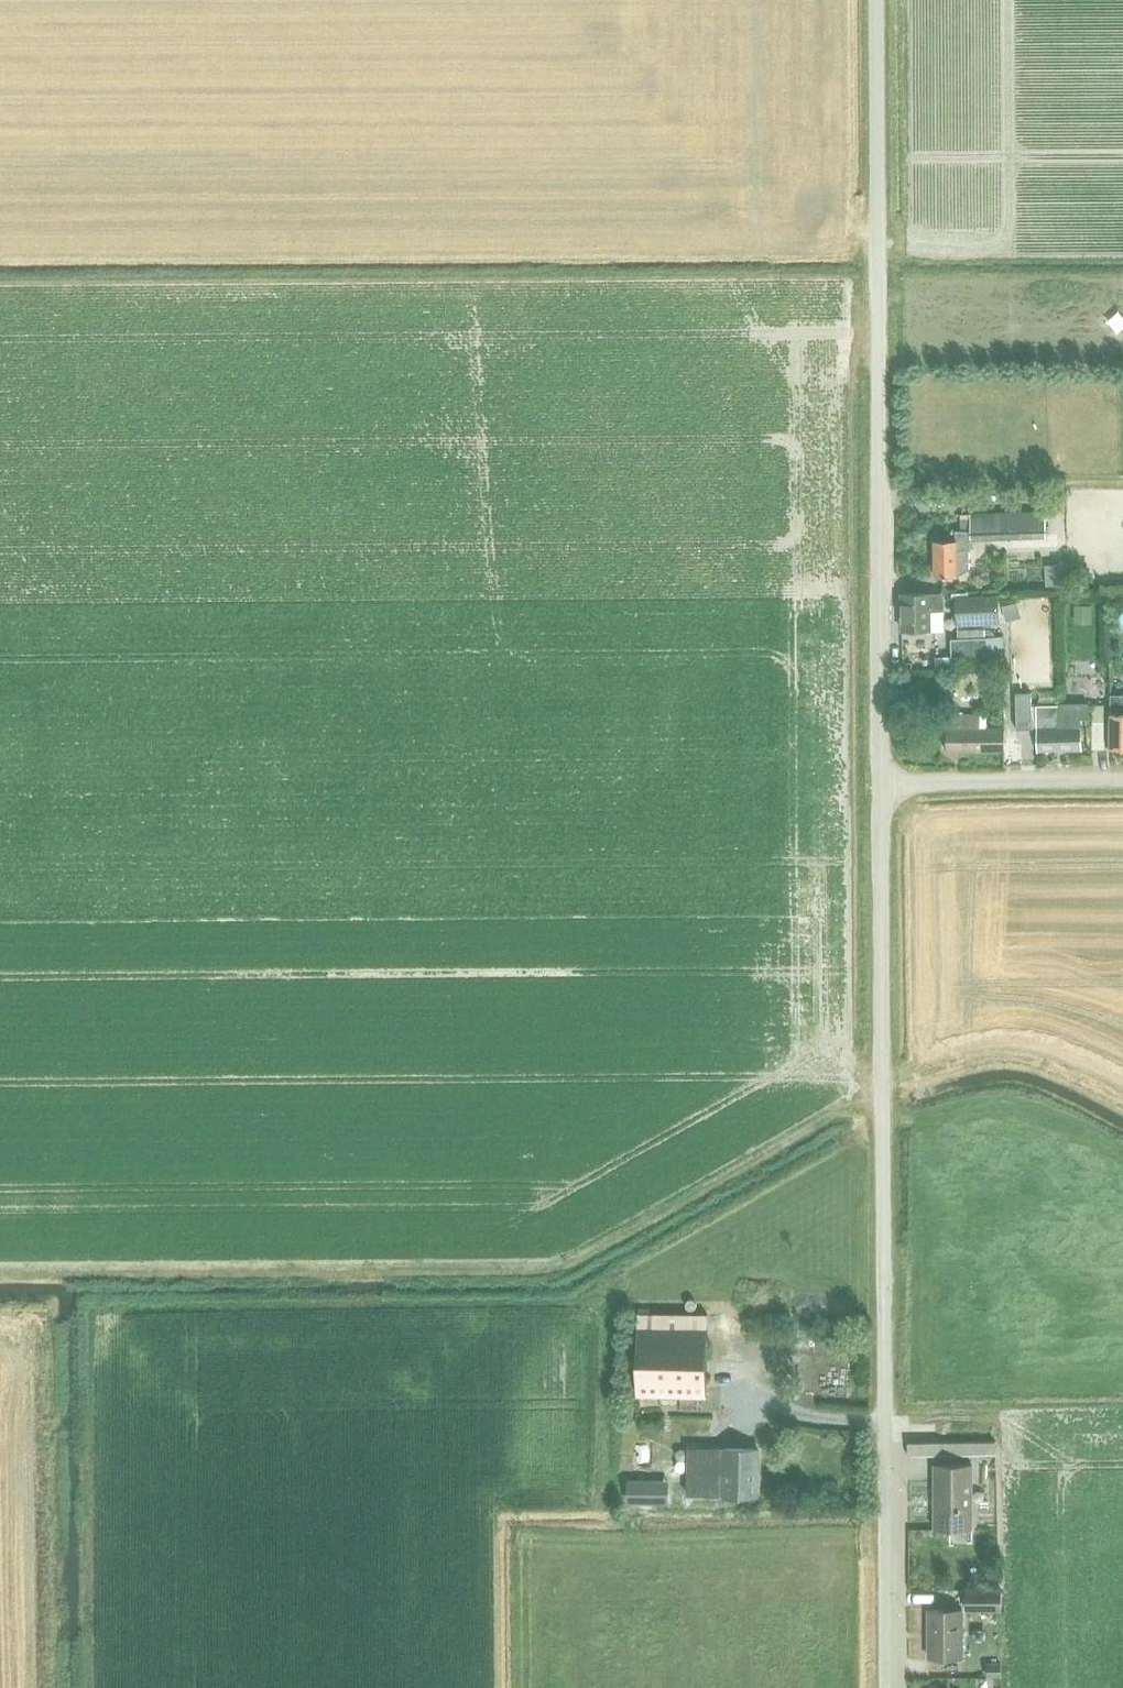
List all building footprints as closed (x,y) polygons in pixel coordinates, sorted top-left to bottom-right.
[(1047,513),(971,513),(971,530),(972,538),(983,538),(983,539),(1047,539),(1047,513)] [(972,538),(971,530),(956,530),(956,539),(935,539),(935,576),(957,576),(957,569),(968,569),(968,550),(972,550),(972,538)] [(1046,565),(1047,584),(1067,584),(1067,564),(1046,565)] [(942,629),(942,607),(941,593),(903,593),(903,630),(931,629),(942,629)] [(996,596),(955,596),(955,624),(996,624),(996,596)] [(1091,619),(1091,605),(1075,605),(1075,619),(1091,619)] [(1047,626),(1020,626),(1020,649),(1035,649),(1035,656),(1047,656),(1047,626)] [(952,656),(988,655),(987,637),(952,638),(952,656)] [(1032,691),(1016,692),(1017,728),(1033,728),(1032,691)] [(1111,747),(1122,747),(1122,694),(1111,694),(1111,747)] [(1093,748),(1105,749),(1106,704),(1093,704),(1093,748)] [(1038,727),(1037,727),(1038,750),(1083,749),(1082,726),(1081,726),(1081,718),(1088,718),(1088,705),(1057,706),(1038,706),(1038,727)] [(989,714),(947,714),(947,751),(1005,750),(1005,726),(989,727),(989,714)] [(688,1303),(687,1305),(688,1307),(689,1308),(690,1310),(692,1310),(694,1310),(696,1308),(697,1307),(698,1305),(697,1303),(696,1301),(694,1300),(692,1299),(690,1300),(689,1301),(688,1303)] [(639,1310),(639,1327),(638,1394),(707,1395),(708,1311),(639,1310)] [(908,1454),(996,1453),(996,1440),(908,1441),(908,1454)] [(724,1448),(689,1448),(688,1493),(724,1494),(758,1495),(758,1448),(724,1448)] [(972,1528),(973,1463),(935,1463),(935,1528),(972,1528)] [(649,1481),(629,1481),(629,1500),(649,1501),(649,1485),(649,1481)] [(967,1609),(1002,1609),(1002,1588),(967,1588),(967,1609)] [(930,1657),(963,1657),(963,1608),(930,1608),(930,1657)] [(987,1664),(987,1675),(1001,1674),(1001,1663),(987,1664)]
